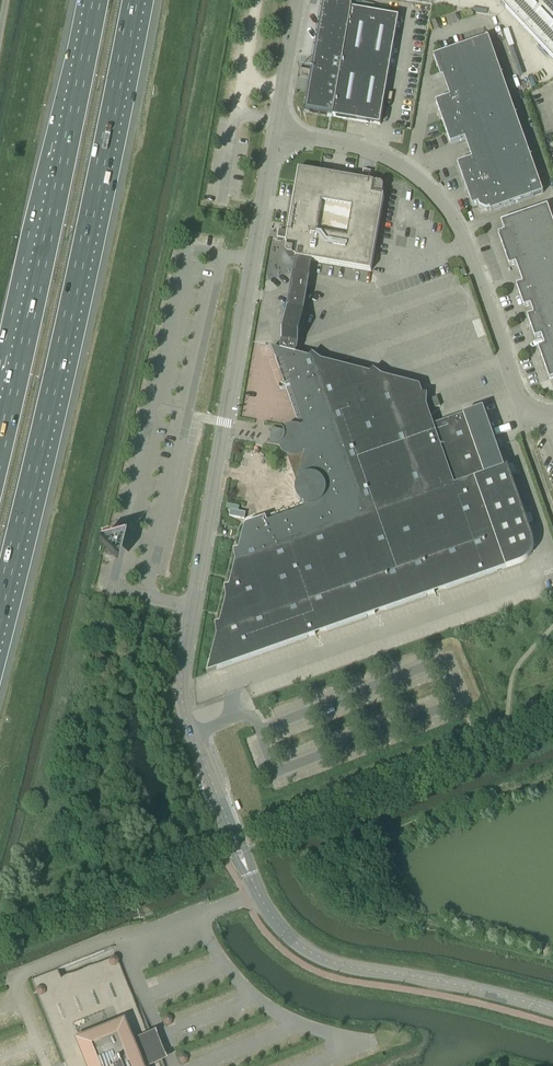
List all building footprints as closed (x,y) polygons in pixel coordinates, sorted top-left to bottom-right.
[(380,125),(399,17),(352,9),(353,0),(326,0),(307,111),(334,115),(333,117),(380,125)] [(512,16),(525,30),(552,60),(552,0),(497,0),(512,16)] [(509,47),(514,46),(508,29),(504,31),(509,47)] [(491,212),(544,193),(489,37),(434,57),(442,78),(444,78),(451,97),(436,102),(451,144),(465,139),(473,159),(458,164),(473,206),(479,204),(480,208),(487,211),(490,210),(491,212)] [(296,354),(312,261),(371,271),(384,195),(383,195),(384,189),(384,188),(384,187),(383,186),(382,185),(381,184),(374,183),(375,182),(299,169),(286,245),(287,245),(286,252),(287,253),(287,254),(288,255),(289,256),(296,257),(296,258),(296,259),(281,350),(296,354)] [(365,169),(363,178),(370,180),(372,171),(365,169)] [(517,286),(525,308),(531,306),(534,315),(528,317),(535,339),(542,337),(545,346),(539,348),(550,380),(552,379),(552,220),(548,205),(501,222),(505,232),(499,234),(510,266),(516,264),(523,284),(517,286)] [(280,229),(278,237),(287,238),(288,231),(280,229)] [(217,635),(207,673),(208,673),(316,635),(316,630),(327,631),(375,614),(376,609),(387,610),(435,593),(435,589),(446,589),(506,568),(516,565),(519,564),(521,563),(523,562),(524,561),(525,560),(527,559),(528,558),(529,557),(530,555),(531,554),(532,552),(533,550),(533,549),(534,547),(534,545),(534,543),(534,541),(534,540),(533,538),(533,536),(511,475),(508,467),(508,466),(506,467),(505,468),(498,447),(491,428),(484,408),(434,425),(427,406),(428,394),(423,394),(420,386),(384,377),(374,370),(371,373),(322,361),(313,354),(310,358),(296,354),(281,350),(273,348),(272,349),(299,426),(299,427),(298,426),(297,426),(295,426),(294,426),(293,426),(291,426),(290,426),(289,427),(288,427),(287,428),(286,428),(285,429),(284,429),(284,430),(283,430),(283,433),(279,433),(277,435),(276,439),(277,442),(280,443),(280,445),(279,446),(280,447),(280,448),(280,449),(281,449),(281,450),(281,451),(282,451),(282,452),(284,453),(286,455),(287,456),(298,484),(297,485),(293,487),(290,488),(282,490),(277,491),(273,493),(266,495),(266,496),(265,498),(264,503),(262,508),(262,510),(259,520),(245,525),(239,550),(238,550),(234,551),(235,554),(236,562),(230,586),(228,587),(225,587),(226,598),(220,623),(219,623),(215,624),(217,635)] [(31,980),(30,980),(35,991),(36,991),(37,994),(36,994),(64,1063),(62,1063),(63,1065),(161,1065),(158,1059),(161,1057),(160,1054),(156,1052),(156,1051),(147,1055),(144,1048),(153,1044),(153,1043),(152,1043),(154,1039),(152,1036),(149,1037),(118,961),(117,959),(117,958),(113,947),(31,980)]
